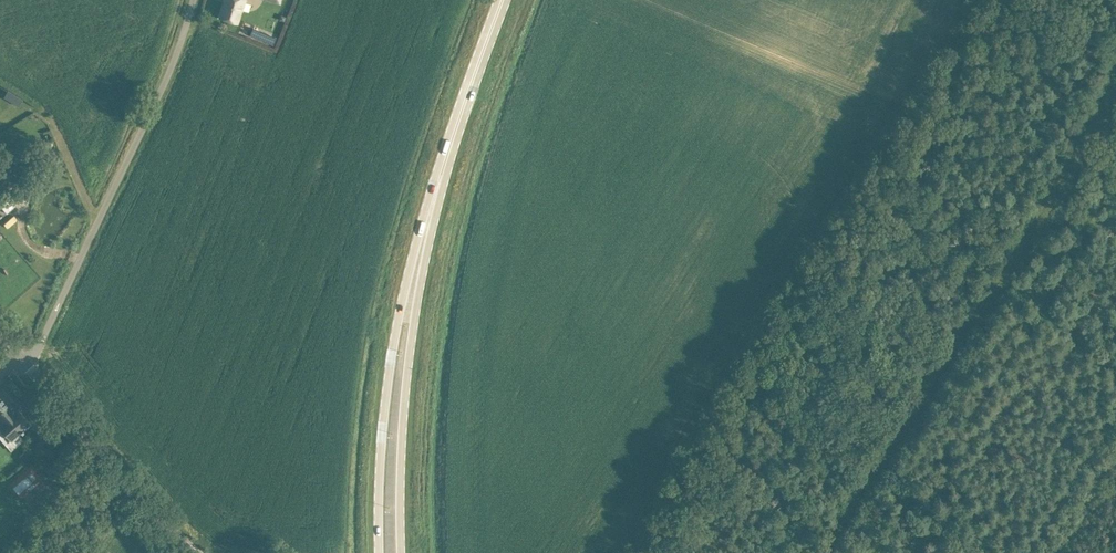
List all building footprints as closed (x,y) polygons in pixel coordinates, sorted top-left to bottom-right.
[(237,22),(241,10),(242,11),(242,10),(240,9),(242,1),(245,2),(245,0),(224,0),(225,0),(220,17),(237,22)] [(259,10),(250,34),(261,38),(270,14),(259,10)] [(266,32),(263,40),(275,45),(278,37),(266,32)] [(10,195),(0,204),(7,212),(17,204),(10,195)] [(8,435),(15,428),(19,433),(18,434),(18,435),(22,432),(23,432),(25,431),(24,430),(31,424),(18,409),(17,410),(0,391),(0,422),(1,424),(0,425),(0,426),(8,435)] [(25,471),(11,484),(22,496),(36,484),(43,478),(39,474),(37,475),(34,472),(36,470),(32,466),(25,471)]
